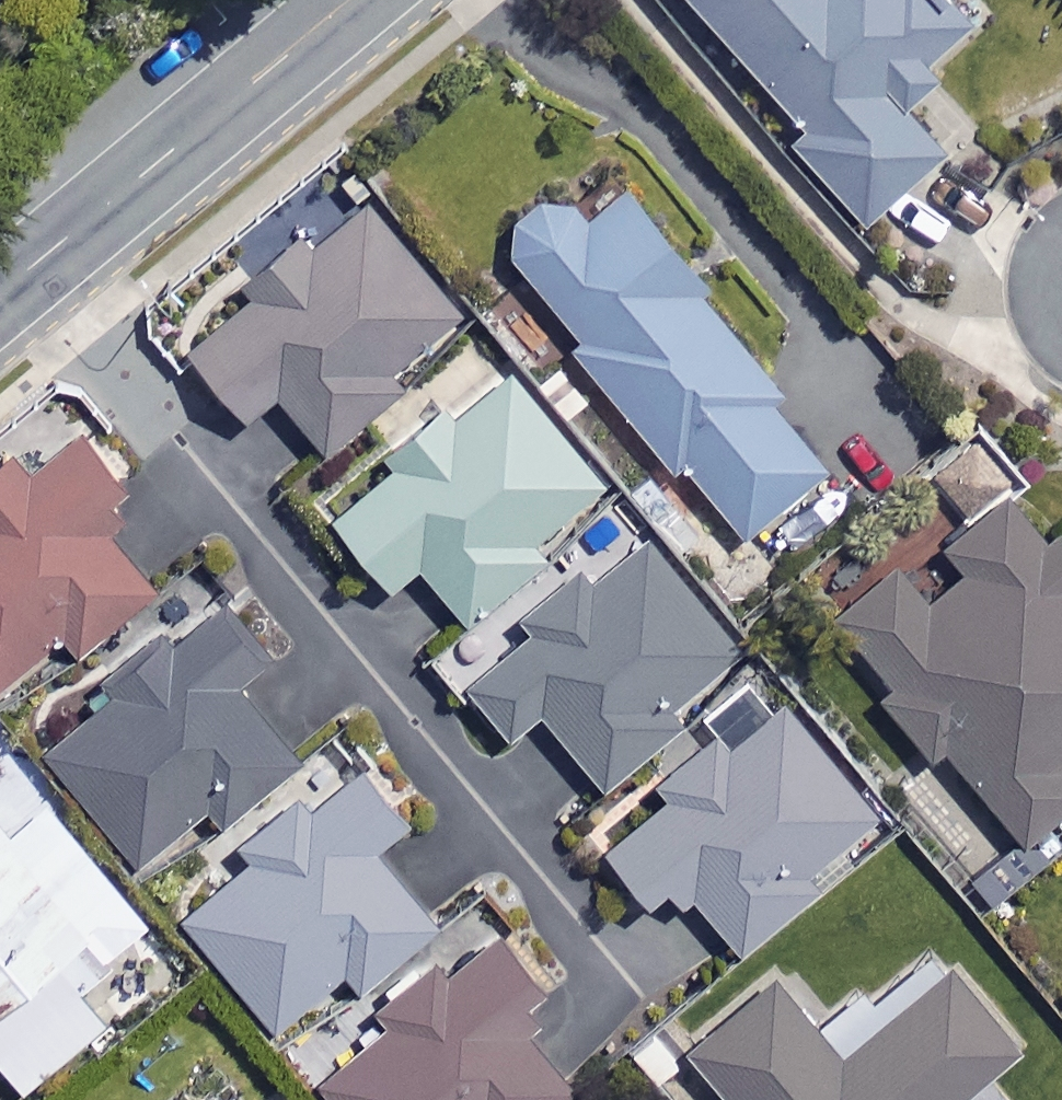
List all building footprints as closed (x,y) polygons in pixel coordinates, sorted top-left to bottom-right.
[(803,129),(790,141),(864,228),(950,155),(903,100),(987,29),(962,0),(693,0),(803,129)] [(707,287),(618,180),(579,213),(565,195),(505,245),(585,342),(576,349),(742,547),(830,474),(770,402),(782,392),(699,293),(707,287)] [(465,323),(367,199),(252,289),(261,300),(195,352),(248,420),(282,394),(327,452),(403,392),(393,379),(465,323)] [(605,487),(512,379),(459,425),(449,413),(394,459),(401,467),(337,523),(395,591),(424,565),(473,623),(546,560),(535,547),(605,487)] [(84,431),(0,487),(0,694),(73,646),(80,656),(160,603),(105,519),(131,502),(84,431)] [(1016,498),(949,554),(970,579),(933,610),(901,571),(840,623),(902,698),(894,705),(942,762),(951,754),(1028,846),(1061,817),(1061,553),(1016,498)] [(602,588),(587,573),(526,629),(534,637),(473,694),(516,739),(544,713),(607,781),(745,655),(645,548),(602,588)] [(269,646),(226,594),(112,686),(120,696),(49,753),(138,863),(216,800),(226,812),(298,753),(234,674),(269,646)] [(887,820),(790,708),(733,757),(717,738),(666,783),(674,792),(608,848),(656,904),(683,881),(740,947),(887,820)] [(1,1048),(34,1088),(117,1020),(84,980),(153,924),(0,737),(0,1049),(1,1048)] [(411,824),(364,766),(251,857),(258,866),(190,920),(279,1030),(353,971),(365,986),(437,928),(376,853),(411,824)] [(503,938),(450,979),(442,969),(376,1019),(389,1035),(323,1084),(336,1099),(540,1099),(561,1084),(517,1026),(551,1000),(503,938)] [(954,976),(846,1064),(780,985),(694,1056),(730,1099),(1009,1099),(993,1080),(1021,1057),(954,976)]
